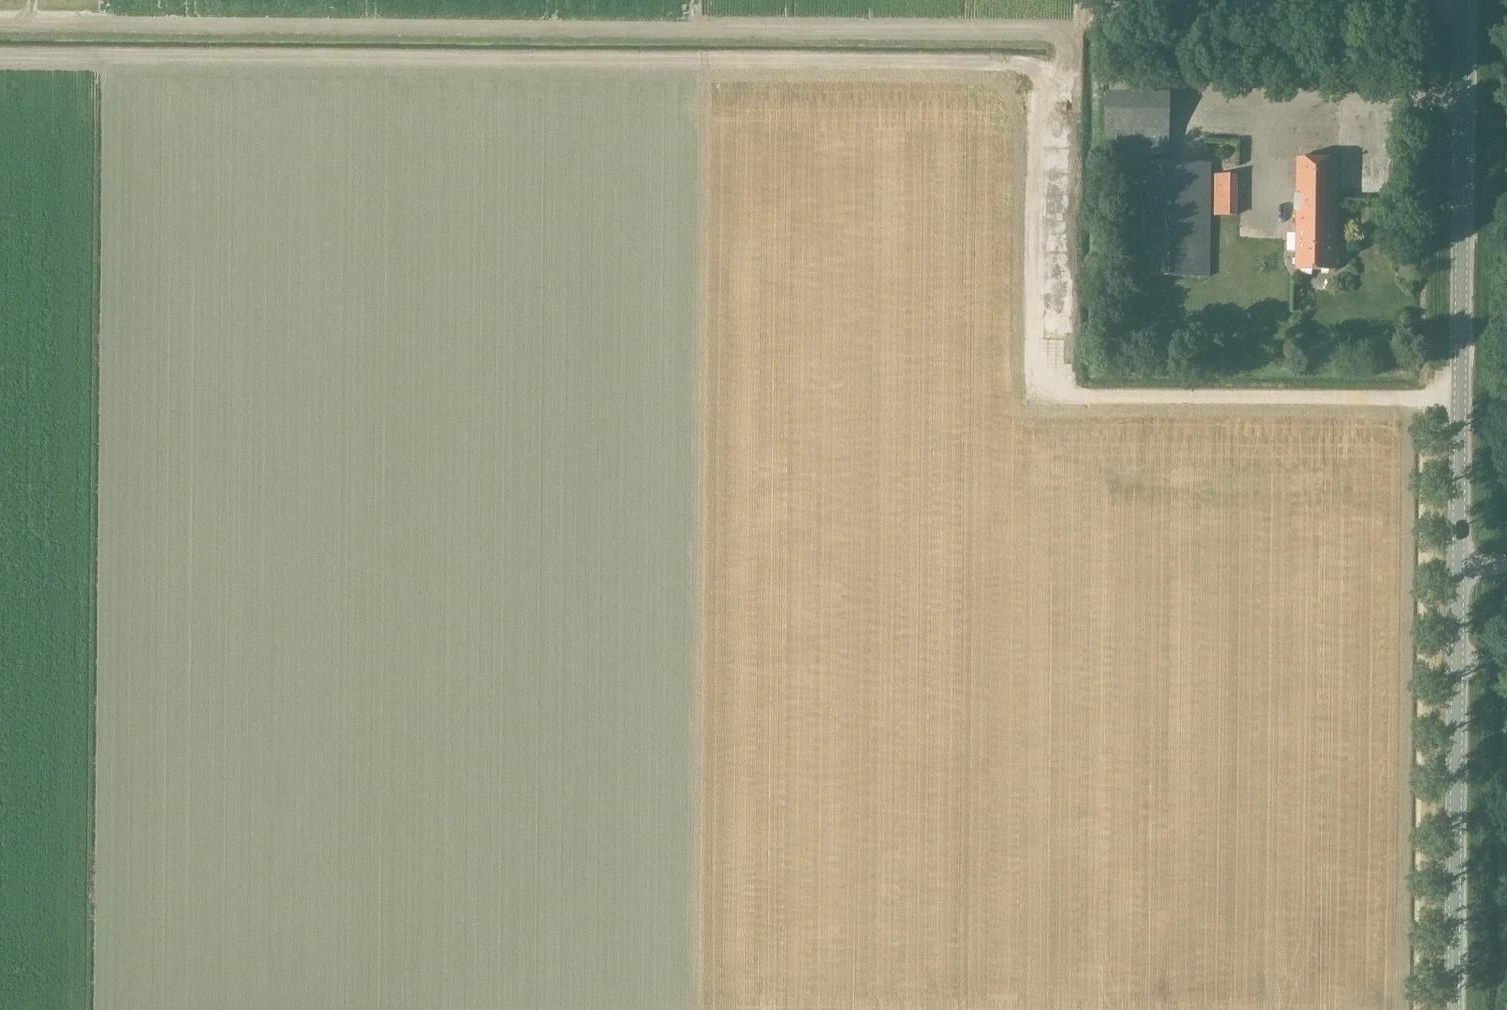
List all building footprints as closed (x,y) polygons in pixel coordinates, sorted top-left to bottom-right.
[(1170,156),(1171,92),(1106,91),(1105,155),(1170,156)] [(1336,270),(1337,158),(1297,158),(1296,270),(1336,270)] [(1210,277),(1212,162),(1128,161),(1127,276),(1210,277)] [(1236,216),(1238,216),(1238,174),(1215,174),(1214,215),(1236,216)]
